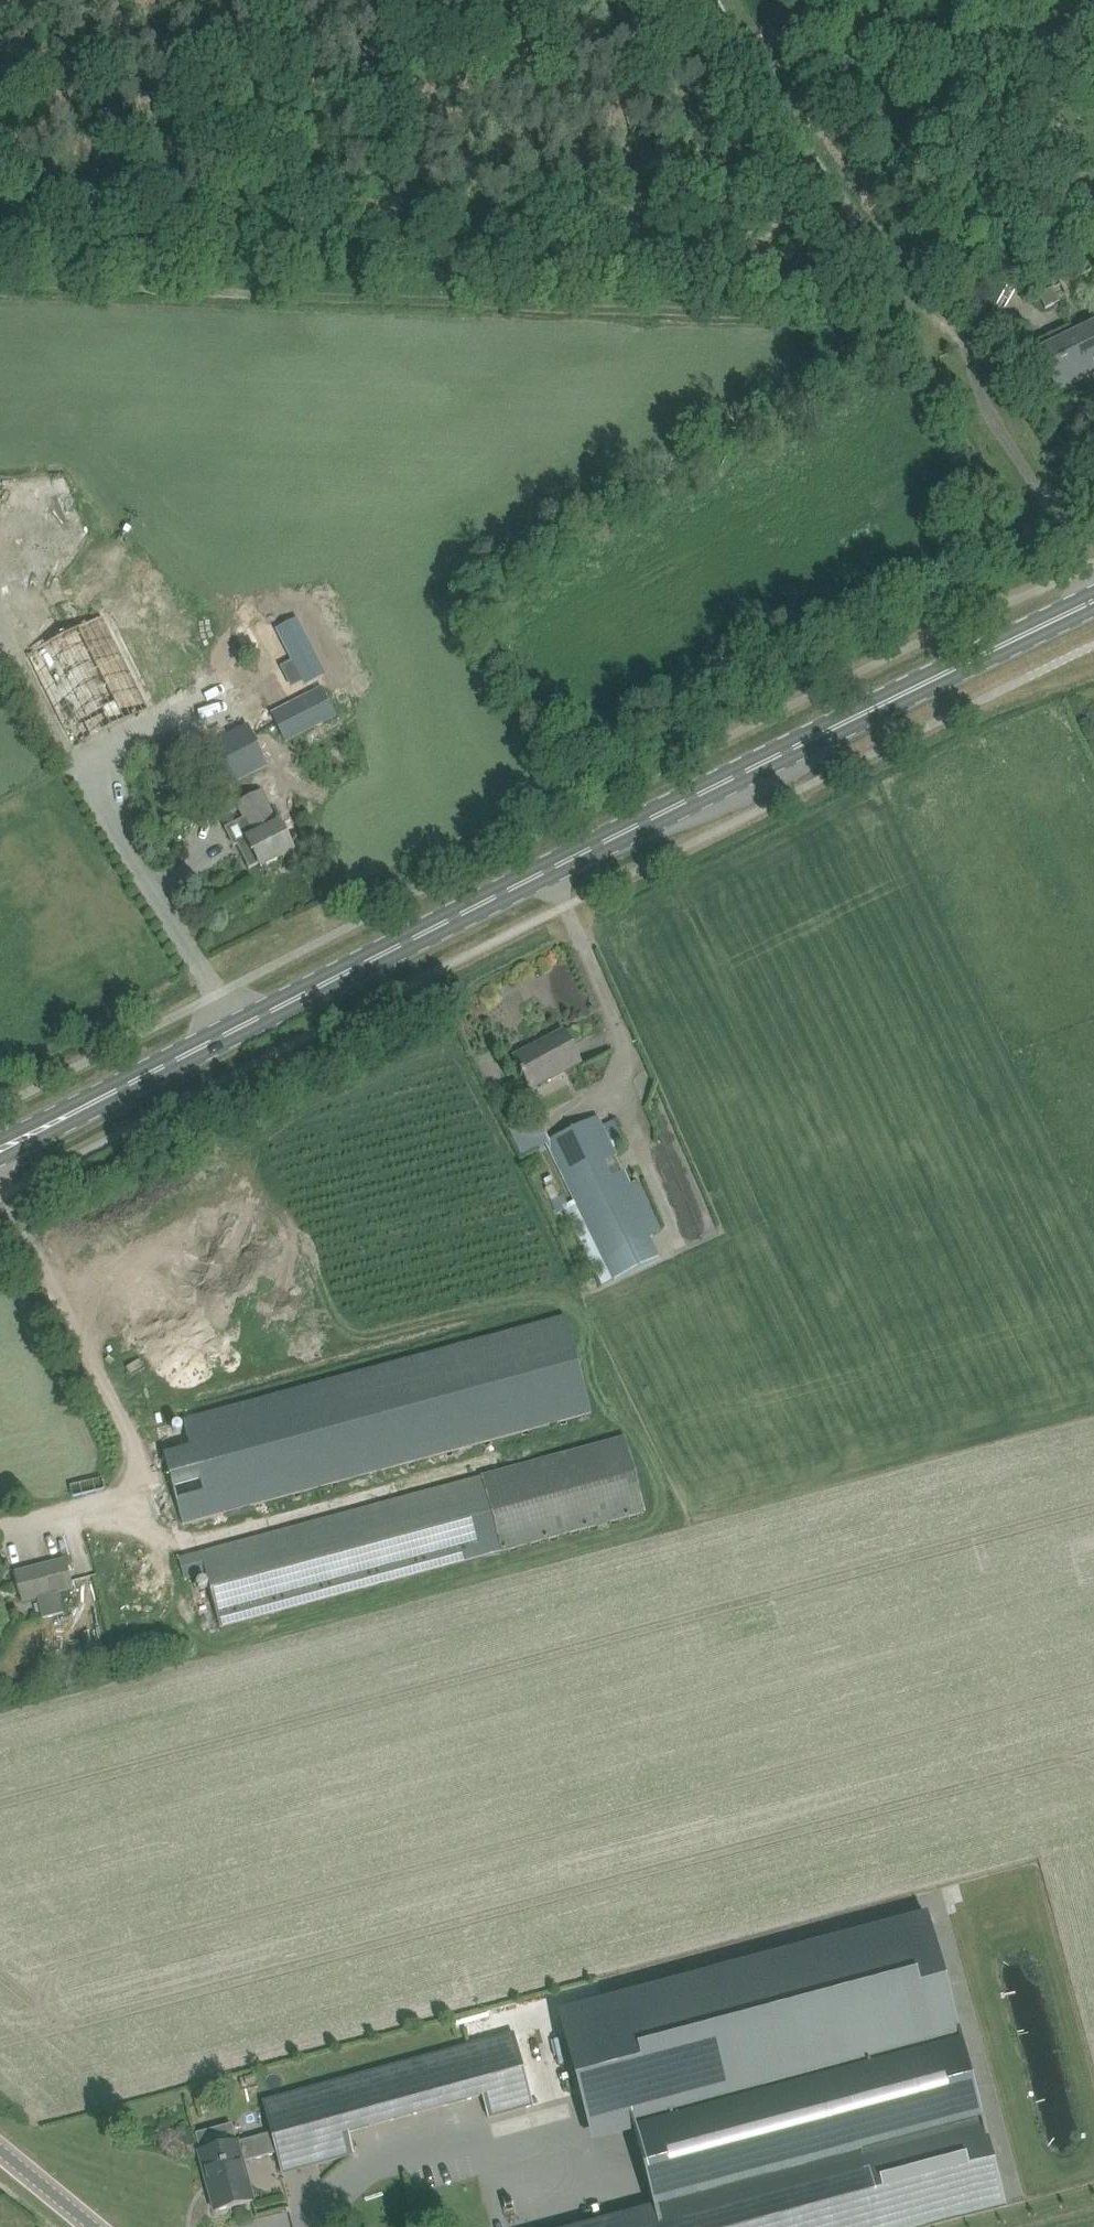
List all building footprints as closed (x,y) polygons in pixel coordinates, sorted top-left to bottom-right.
[(1053,289),(1039,295),(1046,309),(1059,303),(1053,289)] [(1093,374),(1093,325),(1075,334),(1072,326),(1034,345),(1057,392),(1093,374)] [(1041,566),(1027,563),(1025,572),(1038,576),(1041,566)] [(28,647),(68,743),(145,712),(106,616),(28,647)] [(297,621),(279,631),(297,664),(285,671),(293,686),(305,680),(307,684),(325,674),(297,621)] [(286,743),(336,718),(321,688),(271,713),(286,743)] [(248,726),(201,750),(221,789),(268,765),(248,726)] [(244,819),(236,823),(245,841),(237,845),(249,869),(259,864),(261,869),(262,868),(293,852),(279,824),(278,825),(262,793),(237,806),(244,819)] [(520,1072),(522,1076),(524,1075),(531,1089),(580,1064),(564,1032),(515,1057),(522,1071),(520,1072)] [(545,1144),(612,1281),(612,1283),(661,1259),(651,1238),(663,1232),(641,1187),(632,1192),(597,1118),(545,1144)] [(557,1214),(568,1208),(552,1176),(543,1180),(547,1188),(544,1190),(557,1214)] [(183,1421),(190,1448),(164,1455),(183,1524),(391,1468),(592,1413),(565,1317),(183,1421)] [(184,1579),(206,1574),(220,1627),(642,1513),(622,1439),(179,1559),(184,1579)] [(66,1560),(15,1573),(22,1601),(37,1597),(42,1619),(64,1613),(58,1592),(73,1588),(72,1581),(66,1560)] [(1001,2207),(979,2122),(982,2121),(928,1918),(559,2017),(580,2094),(622,2083),(634,2132),(654,2206),(576,2226),(925,2226),(1001,2207)] [(348,2133),(484,2097),(489,2117),(534,2105),(514,2033),(263,2101),(272,2133),(277,2152),(314,2142),(320,2163),(354,2154),(348,2133)] [(277,2152),(272,2133),(238,2142),(237,2141),(199,2151),(215,2211),(253,2201),(243,2162),(277,2152)]
